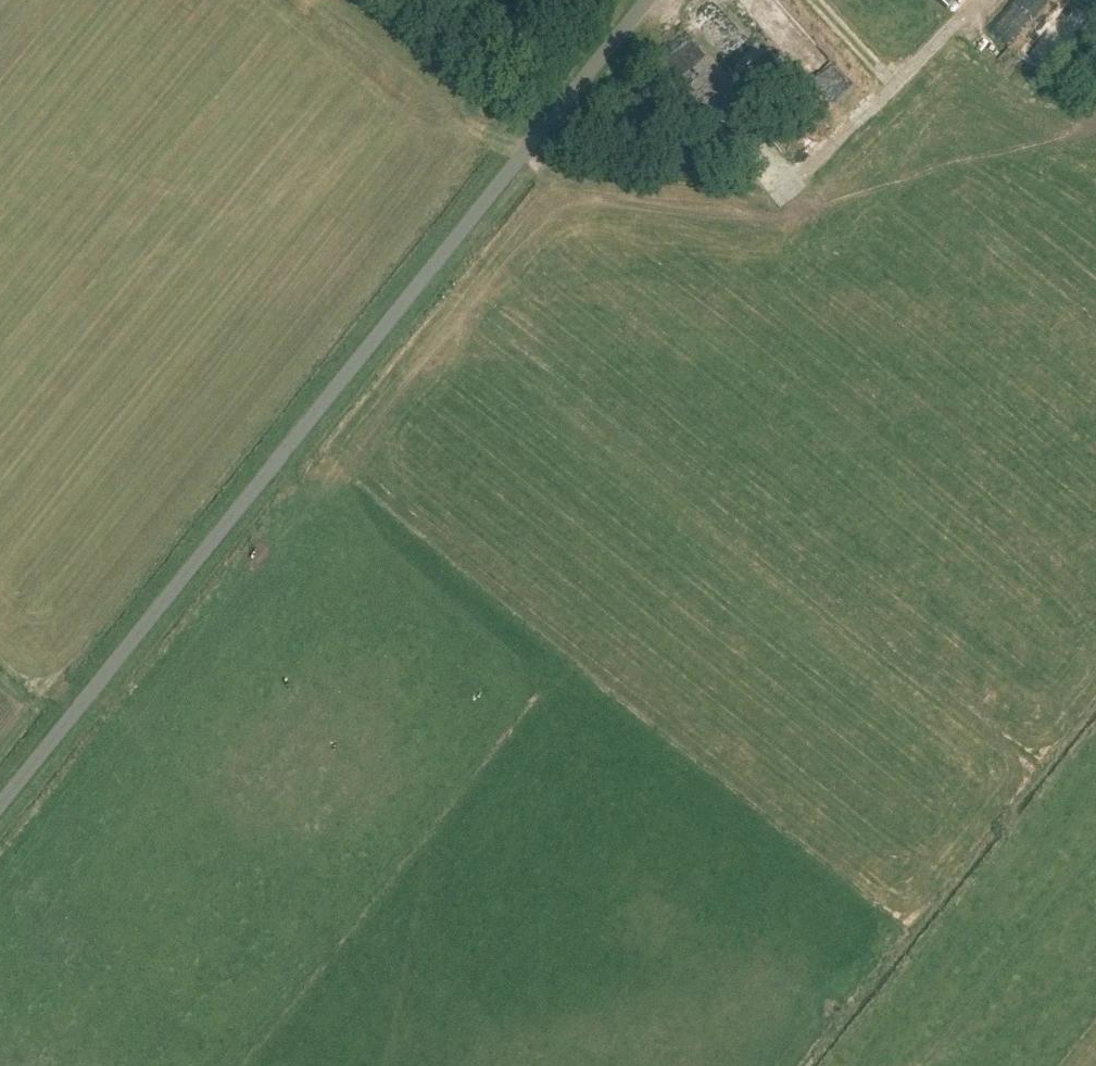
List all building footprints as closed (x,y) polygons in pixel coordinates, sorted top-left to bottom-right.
[(945,10),(953,0),(933,0),(945,10)] [(1029,6),(1048,15),(1055,0),(1032,0),(1029,6)] [(1095,18),(1095,0),(1065,0),(1050,15),(1059,25),(1050,34),(1066,49),(1095,18)]
